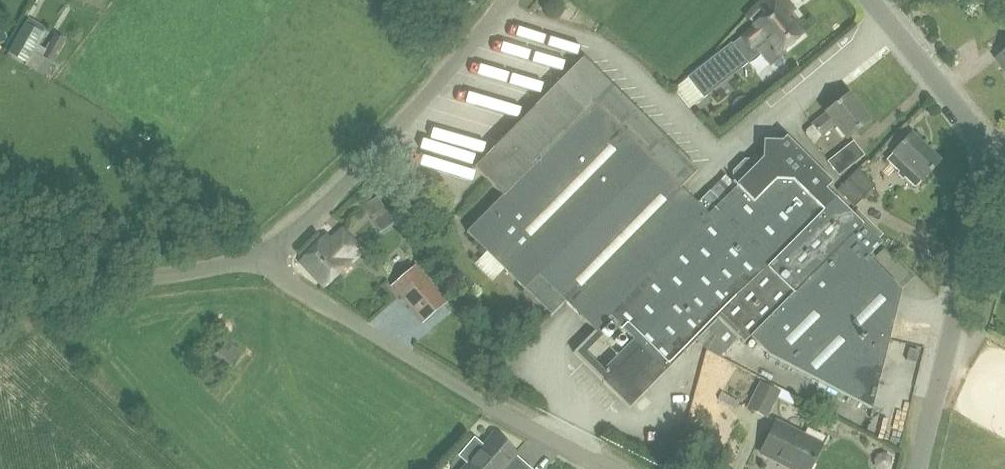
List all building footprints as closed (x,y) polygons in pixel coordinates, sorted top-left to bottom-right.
[(704,98),(705,98),(763,52),(759,47),(769,40),(779,53),(802,35),(787,15),(794,9),(787,0),(765,0),(759,5),(747,14),(755,24),(741,34),(742,35),(732,42),(731,41),(687,76),(689,78),(674,89),(675,90),(690,109),(692,108),(704,98)] [(43,26),(29,18),(26,23),(25,23),(7,53),(8,53),(7,57),(37,72),(44,77),(52,63),(54,64),(63,46),(66,41),(54,34),(42,56),(34,52),(44,34),(40,32),(43,26)] [(698,203),(681,186),(698,170),(584,57),(475,167),(502,194),(466,231),(524,288),(539,273),(595,330),(609,316),(633,340),(604,370),(586,352),(602,336),(596,331),(574,353),(629,407),(718,317),(743,342),(749,336),(769,356),(872,409),(902,290),(869,258),(882,243),(827,189),(833,183),(786,137),(780,143),(766,144),(766,159),(758,159),(753,163),(747,163),(745,162),(735,172),(737,174),(737,181),(733,184),(737,188),(722,203),(710,191),(698,203)] [(847,137),(869,120),(848,94),(826,112),(813,123),(821,134),(835,123),(847,137)] [(476,105),(469,113),(497,136),(503,128),(476,105)] [(922,180),(941,160),(912,132),(887,159),(905,177),(911,170),(922,180)] [(839,175),(865,154),(854,140),(828,160),(839,175)] [(854,208),(875,186),(858,168),(837,190),(854,208)] [(880,238),(883,234),(858,209),(854,212),(880,238)] [(356,245),(341,230),(331,241),(325,235),(299,262),(323,285),(349,258),(348,257),(356,248),(356,245)] [(892,240),(889,247),(896,251),(900,245),(892,240)] [(886,266),(894,259),(883,249),(876,256),(886,266)] [(440,294),(416,266),(393,286),(411,307),(426,293),(432,300),(440,294)] [(218,353),(206,344),(193,360),(218,381),(242,353),(227,340),(218,353)] [(916,362),(919,350),(910,348),(907,359),(916,362)] [(765,416),(778,390),(760,382),(748,407),(765,416)] [(782,389),(777,398),(789,404),(794,395),(782,389)] [(735,409),(740,402),(722,391),(718,398),(735,409)] [(822,444),(775,421),(760,452),(794,468),(810,468),(822,444)] [(494,434),(483,447),(477,442),(472,442),(460,456),(469,463),(464,468),(504,468),(517,454),(494,434)] [(886,468),(890,464),(889,458),(884,455),(878,456),(875,461),(876,467),(879,468),(885,468),(886,468)]
